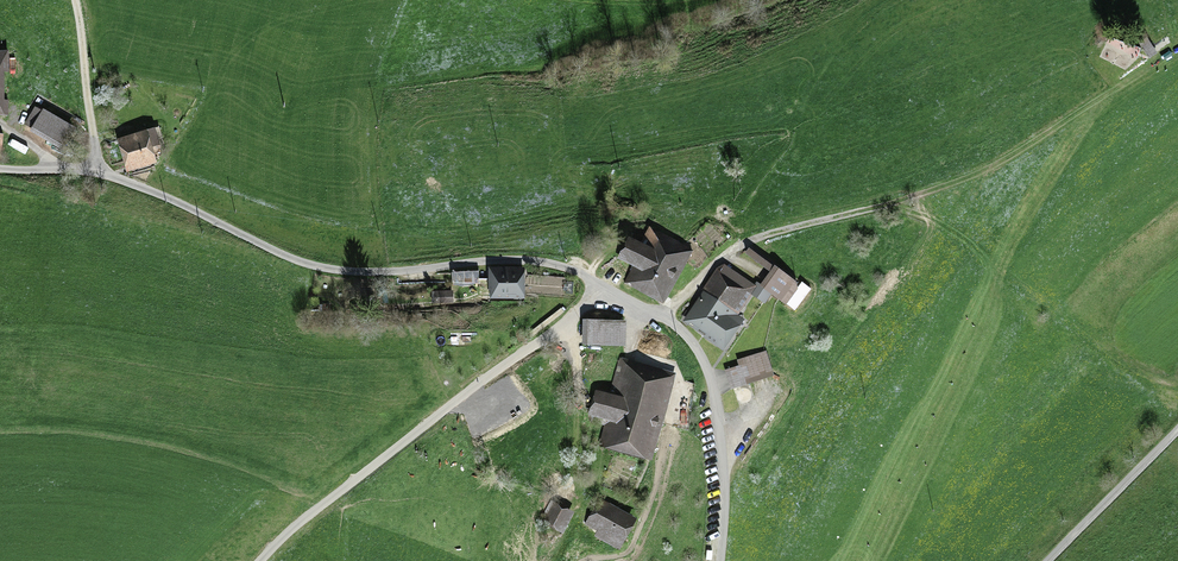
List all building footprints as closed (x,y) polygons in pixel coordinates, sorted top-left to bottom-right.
[(8,117),(8,102),(5,102),(5,72),(8,72),(8,54),(0,53),(0,117),(8,117)] [(34,130),(63,147),(72,130),(44,114),(34,130)] [(155,160),(151,148),(158,146),(153,130),(122,139),(129,165),(149,159),(149,162),(155,160)] [(674,284),(692,251),(649,228),(640,245),(629,239),(618,259),(640,271),(633,284),(658,297),(667,280),(674,284)] [(779,300),(792,281),(773,267),(760,286),(779,300)] [(494,289),(494,293),(519,294),(519,275),(523,276),(523,270),(490,269),(490,289),(494,289)] [(751,291),(723,271),(689,321),(707,333),(704,338),(717,347),(732,325),(729,323),(751,291)] [(621,345),(621,323),(586,322),(586,344),(621,345)] [(744,366),(749,382),(771,376),(763,353),(742,360),(744,366)] [(610,442),(654,453),(674,378),(630,366),(622,396),(597,390),(591,415),(615,421),(610,442)] [(727,371),(733,388),(749,382),(744,366),(727,371)] [(616,547),(631,521),(608,509),(610,504),(600,498),(586,525),(599,532),(596,536),(616,547)] [(550,503),(541,522),(547,525),(549,522),(559,527),(566,514),(555,508),(556,506),(550,503)]
